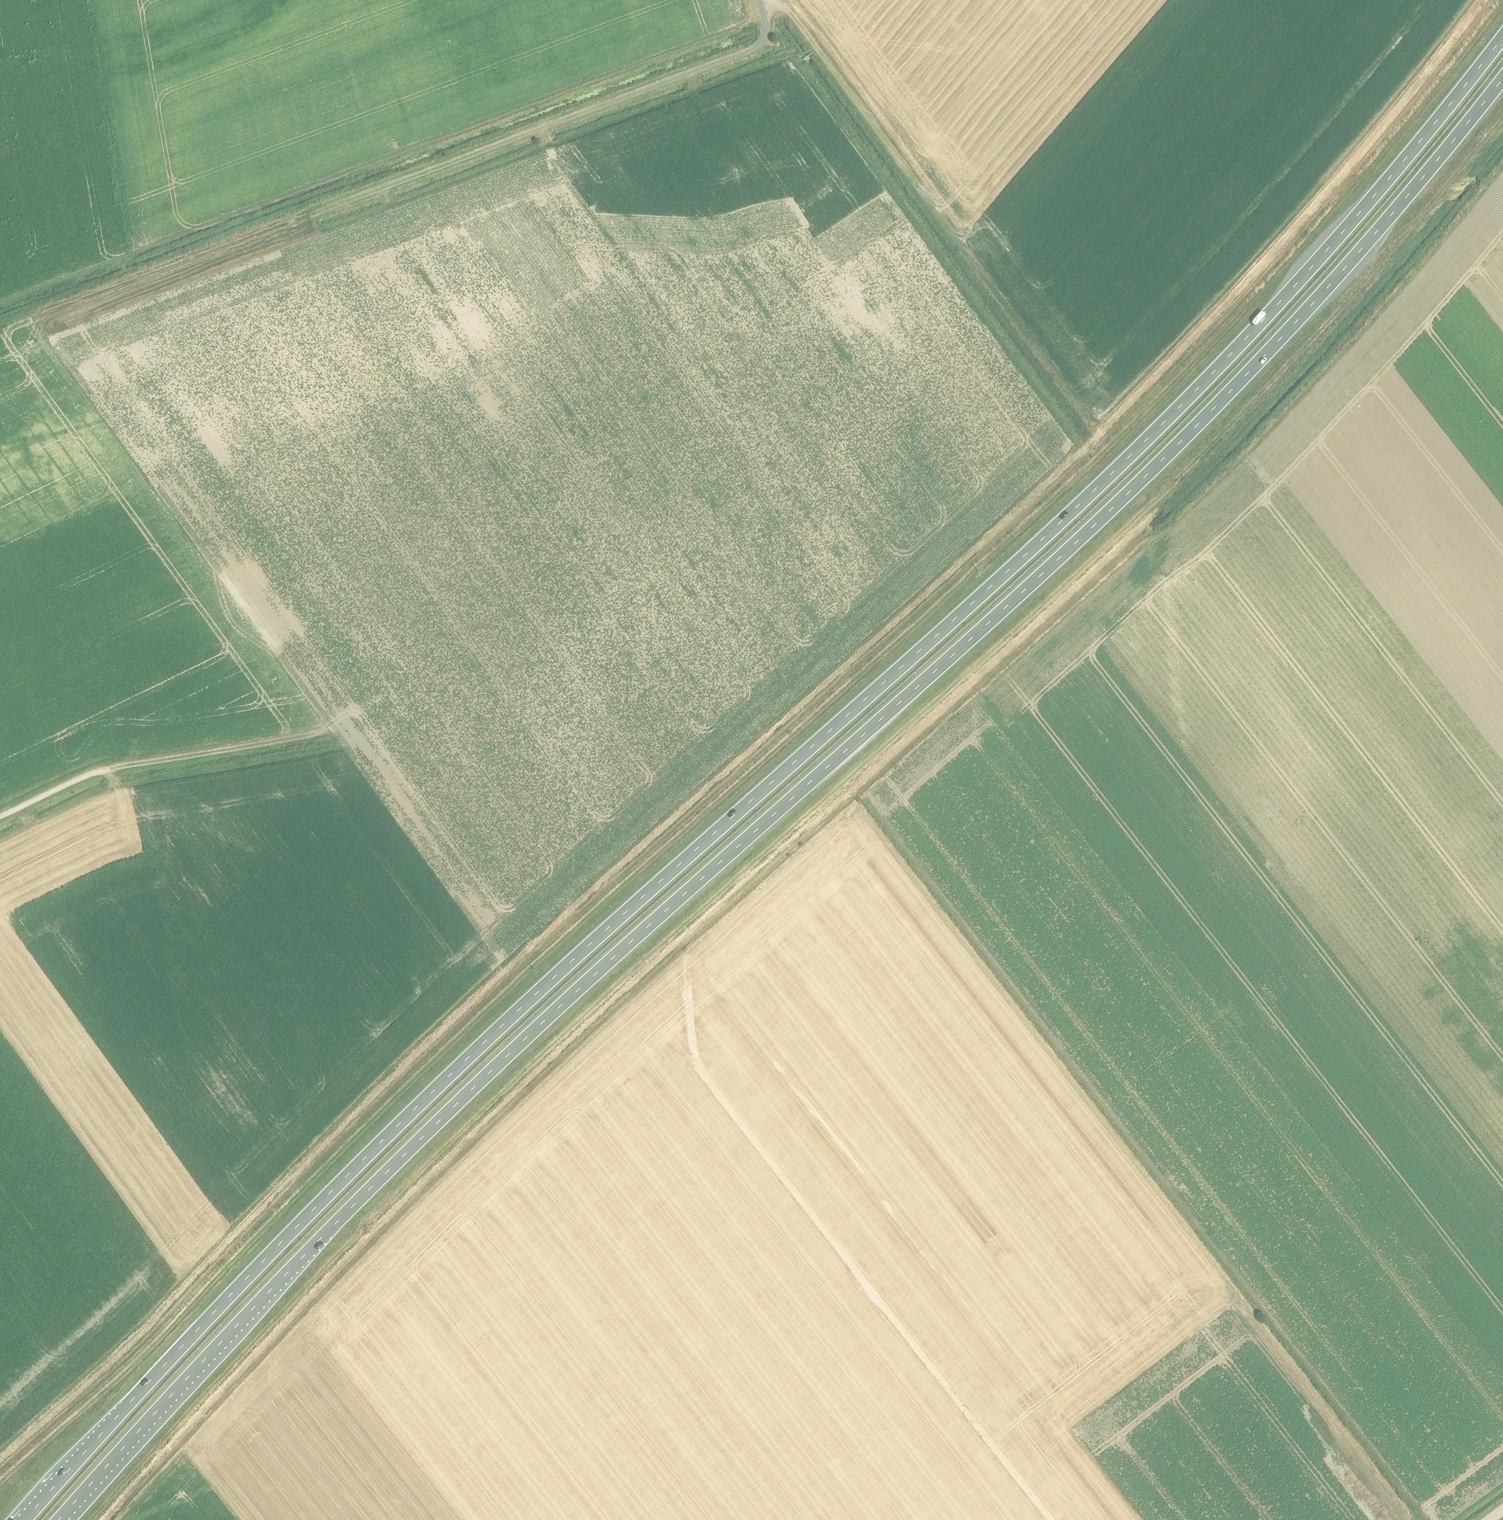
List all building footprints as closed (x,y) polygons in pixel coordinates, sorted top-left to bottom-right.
[(1015,602),(995,620),(999,624),(1019,606),(1015,602)]
